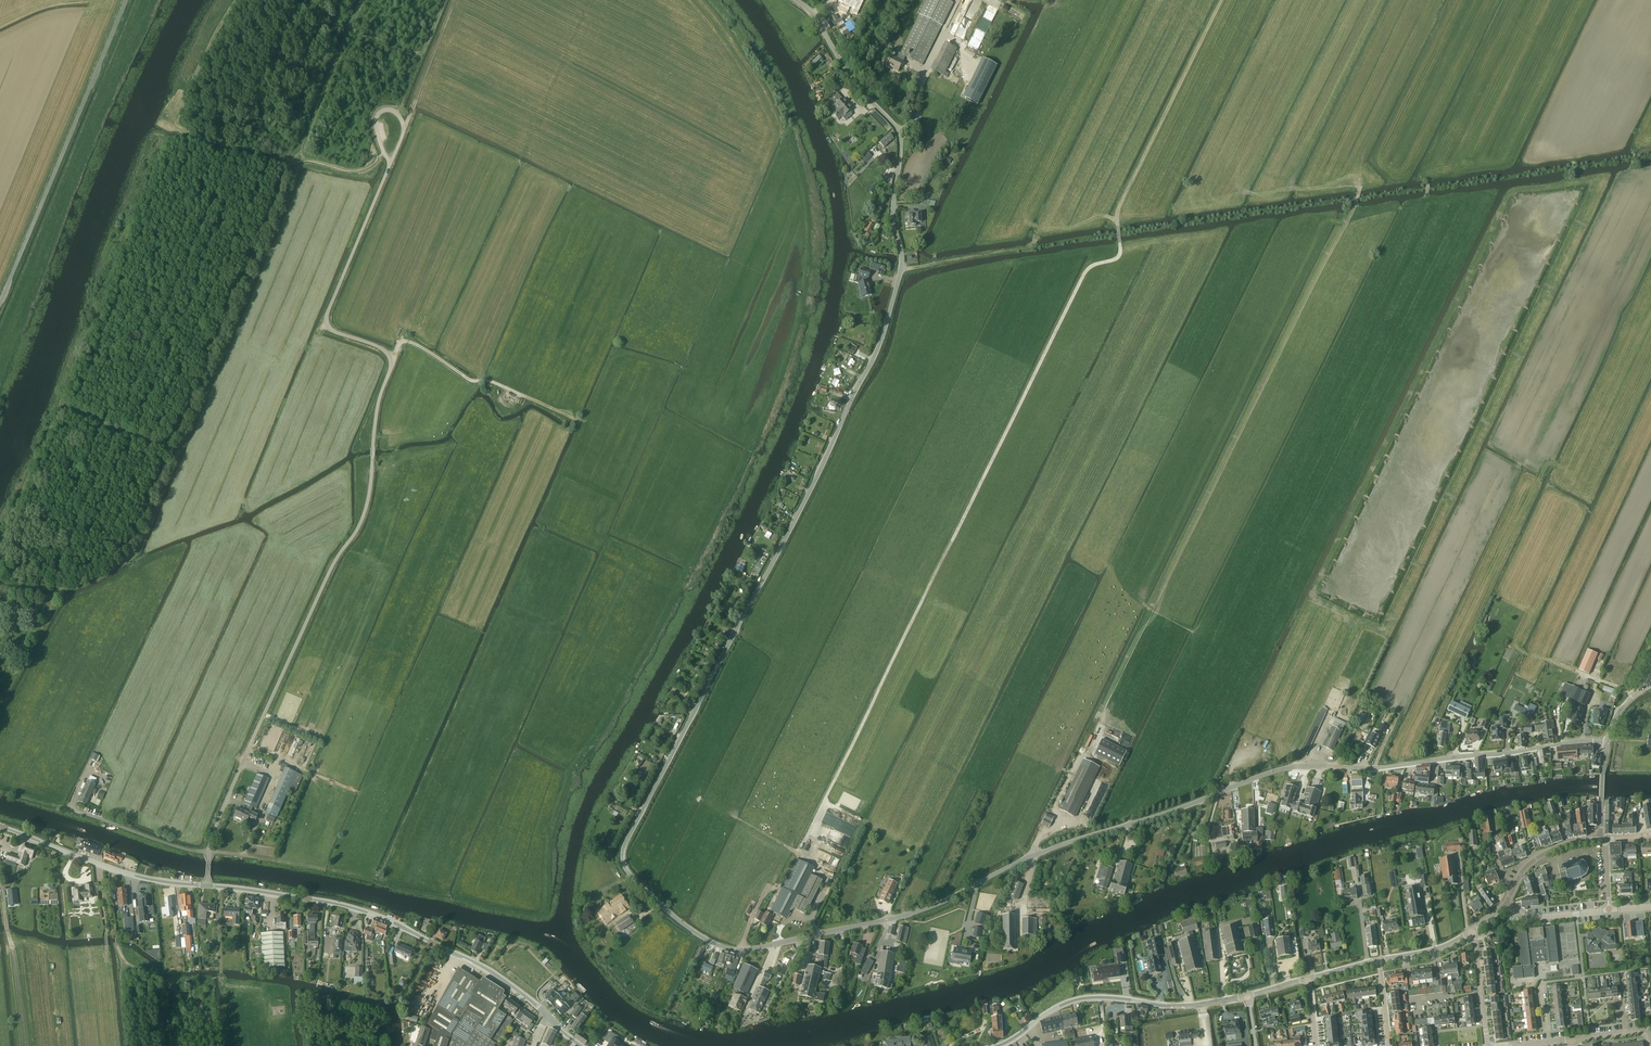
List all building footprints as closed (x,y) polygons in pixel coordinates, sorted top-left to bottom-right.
[(837,13),(846,17),(850,8),(853,9),(851,13),(856,15),(863,0),(857,0),(855,2),(853,2),(854,0),(843,0),(837,13)] [(944,0),(927,0),(900,54),(901,55),(905,57),(922,65),(952,4),(944,0)] [(875,16),(879,17),(879,18),(886,4),(882,2),(875,16)] [(835,15),(832,17),(843,35),(849,31),(841,18),(838,20),(835,15)] [(831,16),(828,17),(821,22),(827,31),(832,27),(831,25),(835,22),(831,16)] [(943,76),(957,49),(945,43),(932,70),(943,76)] [(891,57),(887,66),(898,72),(903,62),(902,61),(905,57),(901,55),(899,59),(896,58),(895,59),(891,57)] [(814,65),(821,59),(818,56),(811,63),(814,65)] [(977,105),(982,95),(971,89),(966,99),(977,105)] [(851,109),(843,98),(842,100),(837,94),(827,101),(836,111),(833,114),(838,120),(842,116),(845,120),(851,114),(848,111),(851,109)] [(883,148),(893,139),(889,134),(879,143),(883,148)] [(862,157),(866,162),(872,157),(868,152),(862,157)] [(935,202),(922,198),(920,203),(934,207),(935,202)] [(915,216),(909,216),(910,226),(916,226),(915,223),(921,222),(921,214),(915,214),(915,216)] [(871,223),(868,222),(864,231),(869,234),(871,230),(870,230),(870,229),(871,230),(874,225),(873,225),(871,223)] [(861,269),(859,276),(864,277),(862,285),(859,286),(861,293),(863,293),(864,293),(865,296),(872,295),(870,288),(869,289),(868,285),(869,284),(868,281),(867,281),(867,279),(868,279),(870,271),(861,269)] [(839,406),(837,406),(837,405),(837,404),(836,404),(836,403),(835,403),(834,402),(833,402),(832,402),(831,402),(830,403),(829,403),(829,404),(828,405),(828,406),(828,407),(828,408),(828,409),(829,409),(829,410),(830,410),(830,411),(831,411),(832,411),(833,412),(833,411),(834,411),(835,411),(836,411),(836,410),(837,409),(838,409),(839,406)] [(1589,674),(1597,654),(1588,650),(1579,670),(1589,674)] [(1565,683),(1560,695),(1569,699),(1577,703),(1583,691),(1576,688),(1575,687),(1572,686),(1565,683)] [(1616,699),(1619,693),(1614,690),(1610,696),(1616,699)] [(1451,698),(1446,696),(1440,710),(1444,712),(1451,698)] [(1471,711),(1452,701),(1447,710),(1466,720),(1471,711)] [(1583,716),(1585,710),(1576,708),(1575,714),(1572,713),(1571,717),(1573,718),(1571,726),(1580,728),(1582,715),(1583,716)] [(1605,719),(1607,710),(1600,708),(1599,712),(1594,711),(1593,715),(1595,716),(1593,725),(1603,726),(1604,719),(1605,719)] [(1336,718),(1332,726),(1342,731),(1346,723),(1336,718)] [(1503,730),(1506,730),(1506,718),(1500,718),(1501,727),(1491,727),(1492,740),(1501,740),(1501,732),(1503,732),(1503,730)] [(1487,730),(1490,723),(1484,720),(1481,727),(1487,730)] [(1543,732),(1544,739),(1547,738),(1547,734),(1548,734),(1547,728),(1553,727),(1552,721),(1541,723),(1541,724),(1534,725),(1536,731),(1542,730),(1543,732)] [(1445,748),(1448,723),(1441,722),(1437,747),(1445,748)] [(1333,751),(1342,731),(1332,726),(1323,746),(1333,751)] [(1547,738),(1544,739),(1545,743),(1545,745),(1554,743),(1554,742),(1553,738),(1556,737),(1555,731),(1553,731),(1553,727),(1547,728),(1548,734),(1547,734),(1547,738)] [(1466,742),(1479,741),(1479,732),(1466,733),(1466,742)] [(1370,737),(1366,747),(1370,750),(1377,735),(1375,733),(1372,737),(1370,737)] [(1102,739),(1095,754),(1119,766),(1126,751),(1102,739)] [(1567,747),(1557,748),(1558,760),(1578,759),(1577,758),(1589,758),(1589,754),(1593,754),(1593,753),(1593,749),(1593,746),(1577,747),(1573,747),(1567,747)] [(1550,756),(1551,756),(1550,753),(1547,753),(1546,750),(1538,751),(1540,764),(1551,762),(1550,756)] [(1600,767),(1601,756),(1593,755),(1592,760),(1591,766),(1600,767)] [(1059,810),(1074,817),(1099,766),(1084,759),(1059,810)] [(1476,778),(1485,778),(1484,770),(1484,767),(1482,767),(1482,759),(1475,759),(1476,771),(1475,771),(1476,778)] [(1521,772),(1532,770),(1533,775),(1536,774),(1534,762),(1530,763),(1530,764),(1528,764),(1527,759),(1519,760),(1521,772)] [(1508,768),(1511,768),(1511,773),(1517,772),(1515,763),(1510,764),(1510,765),(1507,765),(1507,760),(1497,762),(1497,761),(1492,761),(1493,767),(1494,766),(1495,772),(1502,771),(1502,770),(1508,769),(1508,768)] [(296,769),(282,763),(280,767),(284,769),(265,813),(276,817),(288,789),(295,792),(303,775),(295,772),(296,769)] [(1430,766),(1417,767),(1416,775),(1429,777),(1430,766)] [(1453,767),(1452,778),(1462,778),(1462,771),(1460,771),(1460,767),(1453,767)] [(1476,778),(1475,771),(1467,771),(1467,781),(1476,781),(1476,778)] [(269,779),(257,773),(244,803),(249,805),(253,807),(256,808),(269,779)] [(1362,775),(1351,775),(1351,786),(1352,786),(1352,787),(1358,787),(1362,786),(1362,775)] [(1429,777),(1416,775),(1415,782),(1428,783),(1429,777)] [(1398,783),(1399,777),(1389,776),(1389,777),(1384,777),(1383,786),(1397,788),(1398,783)] [(86,781),(77,801),(86,805),(95,785),(94,784),(91,783),(90,783),(87,781),(86,781)] [(1413,791),(1415,782),(1406,781),(1406,783),(1403,783),(1402,789),(1413,791)] [(1425,794),(1428,794),(1428,795),(1433,795),(1434,786),(1417,784),(1416,793),(1420,793),(1420,794),(1424,795),(1425,794)] [(1297,789),(1286,785),(1280,806),(1293,810),(1293,812),(1302,815),(1306,805),(1305,805),(1307,799),(1303,797),(1301,803),(1300,804),(1295,803),(1293,802),(1297,789)] [(1306,788),(1303,797),(1307,799),(1305,805),(1306,805),(1302,815),(1312,818),(1316,806),(1317,806),(1321,792),(1306,788)] [(1358,791),(1352,791),(1352,799),(1351,800),(1351,809),(1362,809),(1362,804),(1363,804),(1362,790),(1358,791)] [(1606,801),(1606,821),(1619,821),(1619,820),(1621,817),(1623,811),(1625,799),(1617,799),(1617,809),(1615,809),(1615,807),(1612,807),(1612,801),(1606,801)] [(1594,801),(1587,801),(1587,806),(1588,806),(1588,811),(1592,811),(1592,812),(1597,812),(1597,804),(1596,803),(1594,803),(1594,801)] [(1551,816),(1556,814),(1552,802),(1547,804),(1551,816)] [(238,807),(234,816),(247,822),(247,821),(253,824),(255,822),(256,819),(258,820),(260,816),(258,815),(251,812),(253,807),(249,805),(247,811),(238,807)] [(1241,832),(1251,832),(1254,832),(1254,831),(1254,827),(1254,810),(1241,810),(1241,832)] [(1523,825),(1530,824),(1527,811),(1520,812),(1523,825)] [(1592,811),(1588,811),(1588,826),(1597,826),(1597,812),(1592,812),(1592,811)] [(1568,822),(1565,822),(1566,827),(1574,826),(1572,812),(1567,812),(1567,813),(1568,822)] [(1048,827),(1053,818),(1046,814),(1042,824),(1048,827)] [(1619,826),(1620,834),(1632,834),(1636,833),(1635,814),(1629,814),(1629,823),(1625,823),(1625,826),(1619,826)] [(1606,835),(1612,835),(1612,826),(1614,826),(1614,825),(1618,825),(1619,821),(1606,821),(1606,835)] [(1547,829),(1552,844),(1563,841),(1557,825),(1547,829)] [(1229,836),(1235,835),(1235,834),(1237,834),(1236,829),(1234,829),(1234,826),(1222,828),(1223,836),(1229,836)] [(1575,826),(1574,826),(1566,827),(1567,838),(1577,837),(1575,826)] [(1254,832),(1251,832),(1251,841),(1253,841),(1253,846),(1255,848),(1259,848),(1261,846),(1261,844),(1262,844),(1263,828),(1260,828),(1254,827),(1254,831),(1254,832)] [(1542,848),(1552,844),(1547,829),(1546,827),(1542,829),(1544,832),(1537,834),(1538,838),(1538,839),(1536,840),(1538,844),(1540,843),(1542,848)] [(1266,831),(1265,840),(1272,840),(1273,834),(1274,835),(1275,830),(1268,829),(1268,831),(1266,831)] [(1476,831),(1473,831),(1469,832),(1470,847),(1477,846),(1477,840),(1476,840),(1476,831)] [(1251,841),(1251,832),(1241,832),(1242,840),(1237,840),(1238,844),(1239,846),(1243,846),(1245,843),(1245,842),(1251,841)] [(1503,851),(1498,852),(1499,859),(1501,867),(1514,862),(1507,838),(1500,840),(1503,851)] [(1453,842),(1446,842),(1446,845),(1447,851),(1460,850),(1459,841),(1453,842)] [(101,849),(101,848),(93,845),(93,846),(89,845),(89,844),(89,843),(86,842),(85,842),(85,843),(81,842),(78,849),(90,854),(91,853),(98,855),(98,856),(99,853),(101,854),(103,850),(101,849)] [(1649,843),(1649,844),(1642,844),(1642,847),(1642,855),(1650,854),(1650,843),(1649,843)] [(1615,856),(1616,859),(1619,859),(1619,857),(1622,856),(1621,844),(1610,845),(1611,856),(1615,856)] [(8,853),(6,860),(17,863),(17,864),(24,866),(27,857),(32,859),(35,849),(22,845),(19,856),(11,854),(8,853)] [(1514,860),(1527,856),(1523,845),(1519,846),(1520,848),(1512,850),(1514,860)] [(1627,856),(1636,856),(1636,846),(1630,846),(1630,845),(1626,845),(1626,848),(1623,848),(1623,858),(1627,858),(1627,856)] [(1165,864),(1168,851),(1165,850),(1158,849),(1156,855),(1153,868),(1161,869),(1162,864),(1165,864)] [(121,861),(123,857),(117,855),(117,854),(110,851),(109,853),(107,852),(104,858),(117,863),(118,860),(121,861)] [(1447,858),(1440,859),(1443,880),(1448,879),(1448,880),(1457,879),(1454,857),(1451,858),(1451,855),(1446,855),(1447,858)] [(770,911),(774,913),(785,919),(789,912),(795,909),(805,914),(822,880),(811,874),(814,868),(797,859),(770,911)] [(1582,861),(1578,860),(1577,860),(1576,860),(1577,861),(1574,861),(1573,861),(1573,859),(1570,859),(1571,862),(1570,862),(1570,863),(1568,863),(1567,862),(1567,863),(1564,864),(1564,863),(1563,863),(1564,864),(1562,865),(1562,864),(1560,864),(1561,865),(1559,866),(1558,865),(1562,883),(1568,881),(1568,882),(1569,882),(1569,881),(1571,881),(1571,882),(1572,881),(1572,880),(1574,880),(1575,881),(1576,881),(1575,880),(1578,879),(1578,880),(1579,880),(1579,879),(1581,878),(1581,879),(1582,879),(1582,878),(1586,875),(1586,876),(1587,875),(1587,874),(1588,871),(1589,870),(1588,870),(1587,865),(1588,865),(1587,864),(1586,864),(1583,862),(1583,861),(1582,861)] [(1619,859),(1616,859),(1613,859),(1611,860),(1612,870),(1623,870),(1622,859),(1619,859)] [(1123,895),(1132,865),(1120,862),(1113,885),(1111,884),(1109,891),(1123,895)] [(832,874),(835,869),(825,864),(823,869),(832,874)] [(1187,873),(1184,866),(1184,864),(1180,866),(1177,867),(1178,869),(1174,870),(1176,877),(1187,873)] [(1106,888),(1113,869),(1105,866),(1099,885),(1099,886),(1100,886),(1099,890),(1104,891),(1105,888),(1106,888)] [(1494,869),(1491,870),(1487,872),(1485,873),(1484,875),(1485,876),(1488,885),(1499,881),(1496,872),(1494,869)] [(1545,869),(1535,872),(1537,878),(1538,878),(1540,884),(1545,883),(1546,887),(1553,884),(1551,880),(1550,880),(1549,880),(1548,878),(1548,877),(1548,875),(1547,875),(1545,869)] [(1363,876),(1361,876),(1361,877),(1362,886),(1370,885),(1372,885),(1372,878),(1369,878),(1369,875),(1368,875),(1367,874),(1364,875),(1363,876)] [(1523,878),(1525,885),(1534,882),(1534,881),(1535,880),(1534,877),(1533,878),(1532,874),(1523,878)] [(1422,887),(1429,886),(1427,875),(1420,877),(1422,887)] [(880,900),(888,904),(897,884),(889,880),(880,900)] [(1023,885),(1016,882),(1015,881),(1009,897),(1018,900),(1023,885)] [(1536,888),(1534,882),(1525,885),(1527,891),(1536,888)] [(87,898),(93,897),(92,884),(85,884),(86,890),(79,891),(79,889),(73,890),(74,902),(83,901),(82,898),(87,897),(87,898)] [(1370,885),(1362,886),(1364,896),(1371,895),(1370,885)] [(1619,885),(1620,894),(1632,894),(1632,890),(1637,889),(1637,885),(1619,885)] [(1287,886),(1280,887),(1281,899),(1288,898),(1287,886)] [(1406,889),(1412,920),(1409,921),(1410,927),(1413,926),(1425,924),(1418,887),(1406,889)] [(1485,888),(1479,892),(1490,907),(1496,903),(1491,897),(1485,888)] [(1536,888),(1527,891),(1528,894),(1529,894),(1531,897),(1538,895),(1537,891),(1536,888)] [(118,907),(127,906),(125,889),(116,890),(118,907)] [(1351,894),(1352,899),(1357,899),(1356,889),(1348,890),(1349,894),(1351,894)] [(1343,901),(1352,899),(1351,894),(1349,894),(1348,890),(1342,890),(1343,901)] [(184,895),(179,896),(180,908),(181,909),(181,912),(182,917),(186,916),(186,919),(187,919),(187,916),(187,912),(186,912),(184,895)] [(184,895),(186,912),(187,912),(187,919),(193,919),(192,911),(190,911),(190,907),(191,907),(190,895),(184,895)] [(605,925),(630,908),(621,895),(596,912),(605,925)] [(1479,910),(1483,907),(1481,903),(1482,902),(1478,896),(1476,898),(1477,900),(1469,905),(1475,913),(1476,913),(1477,914),(1480,911),(1479,910)] [(141,900),(138,901),(140,922),(149,921),(148,915),(154,914),(153,906),(150,906),(149,897),(141,898),(141,900)] [(257,910),(258,899),(245,897),(244,908),(245,908),(244,913),(251,914),(252,909),(257,910)] [(161,908),(162,915),(162,913),(166,913),(166,918),(173,917),(173,911),(171,912),(171,908),(172,908),(171,898),(167,898),(167,899),(164,900),(165,908),(161,908)] [(1526,899),(1521,900),(1521,907),(1525,907),(1526,909),(1528,909),(1528,906),(1538,905),(1539,905),(1538,898),(1528,899),(1526,899)] [(214,913),(214,905),(199,904),(197,925),(201,925),(205,925),(206,912),(214,913)] [(238,924),(239,910),(224,908),(223,916),(232,917),(232,924),(238,924)] [(758,911),(754,919),(761,922),(760,923),(767,927),(774,913),(770,911),(769,914),(765,913),(763,918),(762,917),(764,914),(758,911)] [(277,924),(275,924),(276,928),(281,928),(281,929),(285,929),(285,923),(283,923),(283,913),(276,914),(277,924)] [(984,925),(987,915),(979,913),(976,923),(984,925)] [(1003,950),(1015,950),(1015,915),(1002,915),(1003,950)] [(307,946),(317,946),(317,939),(314,939),(314,923),(316,923),(316,921),(317,921),(317,916),(307,916),(307,923),(310,923),(309,931),(307,931),(307,946)] [(620,931),(633,923),(628,916),(616,924),(620,931)] [(337,917),(336,917),(335,917),(334,922),(331,921),(330,926),(344,929),(345,926),(343,926),(344,920),(344,921),(342,920),(342,919),(339,918),(339,917),(337,917)] [(387,929),(385,928),(387,924),(374,918),(370,927),(375,929),(374,931),(385,935),(387,929)] [(1038,932),(1038,930),(1036,930),(1037,919),(1022,918),(1022,935),(1036,935),(1036,932),(1038,932)] [(1383,922),(1385,931),(1391,930),(1398,928),(1397,919),(1383,922)] [(1181,924),(1182,926),(1184,933),(1188,932),(1191,931),(1197,929),(1195,920),(1181,924)] [(1264,921),(1262,921),(1263,926),(1265,926),(1265,928),(1266,938),(1273,937),(1271,920),(1264,921)] [(1623,923),(1625,938),(1630,937),(1630,938),(1635,937),(1634,937),(1643,936),(1644,936),(1642,921),(1642,922),(1633,923),(1633,922),(1629,922),(1629,923),(1624,924),(1624,923),(1623,923)] [(1248,926),(1251,939),(1258,937),(1255,924),(1248,926)] [(1225,946),(1240,942),(1236,925),(1221,929),(1225,946)] [(905,944),(909,928),(899,926),(896,941),(905,944)] [(1602,932),(1603,930),(1598,926),(1592,933),(1587,933),(1587,937),(1585,940),(1586,952),(1589,954),(1601,953),(1603,950),(1604,950),(1609,950),(1608,945),(1603,940),(1605,938),(1602,935),(1602,932)] [(1375,927),(1368,928),(1366,928),(1368,947),(1378,946),(1375,927)] [(1527,934),(1527,930),(1518,931),(1522,966),(1513,967),(1514,980),(1535,977),(1534,968),(1536,966),(1534,965),(1534,963),(1549,961),(1549,963),(1558,962),(1554,927),(1545,928),(1546,932),(1544,932),(1543,928),(1529,930),(1529,934),(1527,934)] [(370,936),(372,930),(365,928),(363,933),(370,936)] [(980,937),(981,929),(975,928),(973,936),(980,937)] [(436,936),(443,941),(447,933),(440,929),(436,936)] [(1608,945),(1609,950),(1616,949),(1614,930),(1604,931),(1603,930),(1602,932),(1602,935),(1605,938),(1603,940),(1608,945)] [(1190,938),(1178,941),(1183,958),(1198,954),(1193,937),(1191,931),(1188,932),(1190,938)] [(1206,962),(1218,960),(1215,931),(1202,932),(1206,962)] [(282,932),(260,933),(262,968),(284,967),(282,932)] [(357,940),(358,934),(357,934),(357,933),(356,932),(352,932),(351,932),(351,933),(350,933),(350,936),(349,937),(348,937),(348,941),(345,941),(344,950),(357,952),(358,942),(358,940),(357,940)] [(1331,949),(1342,947),(1341,939),(1340,939),(1339,933),(1331,935),(1332,941),(1330,941),(1331,949)] [(479,935),(476,940),(470,950),(478,954),(483,944),(482,943),(484,938),(479,935)] [(1494,943),(1499,942),(1498,937),(1492,938),(1492,936),(1487,936),(1488,942),(1485,943),(1486,947),(1489,947),(1489,949),(1495,948),(1494,943)] [(333,952),(341,952),(342,938),(335,937),(333,952)] [(1278,957),(1291,956),(1288,938),(1275,939),(1278,957)] [(1163,955),(1159,939),(1147,941),(1151,958),(1146,959),(1149,975),(1161,973),(1158,956),(1163,955)] [(1320,944),(1321,943),(1320,941),(1308,943),(1309,950),(1312,950),(1312,952),(1321,951),(1320,944)] [(817,958),(823,959),(824,956),(828,956),(830,943),(820,942),(818,955),(817,955),(817,958)] [(1173,942),(1167,944),(1168,948),(1171,960),(1177,958),(1174,946),(1173,942)] [(1242,952),(1240,942),(1225,946),(1227,955),(1242,952)] [(409,958),(413,950),(398,943),(394,951),(409,958)] [(854,943),(851,953),(850,955),(856,957),(854,961),(855,963),(860,965),(866,949),(862,947),(862,946),(854,943)] [(969,962),(971,953),(963,951),(963,950),(954,948),(952,960),(958,961),(959,960),(969,962)] [(695,957),(700,959),(704,951),(699,949),(695,957)] [(159,950),(145,951),(158,960),(160,959),(159,950)] [(728,955),(729,952),(723,950),(720,958),(719,958),(718,962),(724,964),(725,961),(726,962),(727,959),(728,955)] [(1484,959),(1491,958),(1491,951),(1483,952),(1484,959)] [(729,952),(728,955),(727,959),(728,959),(727,962),(730,963),(726,974),(732,977),(735,970),(734,970),(736,965),(732,964),(735,955),(729,952)] [(876,981),(890,983),(894,954),(881,952),(876,981)] [(1465,954),(1461,955),(1463,967),(1466,967),(1466,964),(1470,963),(1468,954),(1467,953),(1465,954)] [(1183,966),(1185,973),(1202,969),(1198,954),(1183,958),(1185,965),(1183,966)] [(1492,965),(1491,958),(1484,959),(1485,966),(1492,965)] [(867,976),(874,962),(868,959),(861,973),(867,976)] [(898,967),(899,967),(898,972),(903,973),(905,968),(906,963),(900,961),(898,967)] [(701,969),(710,973),(712,969),(708,967),(709,965),(703,963),(701,969)] [(743,964),(732,988),(747,994),(757,970),(743,964)] [(1096,972),(1093,972),(1094,982),(1104,980),(1104,979),(1104,977),(1108,977),(1108,978),(1120,977),(1119,966),(1119,965),(1113,966),(1113,967),(1103,969),(1103,967),(1097,968),(1097,971),(1097,972),(1096,972)] [(1444,975),(1451,974),(1450,966),(1446,966),(1446,965),(1443,966),(1442,966),(1443,967),(1440,967),(1441,976),(1444,975)] [(1457,965),(1450,966),(1451,974),(1451,978),(1458,977),(1458,973),(1457,968),(1457,965)] [(1485,966),(1486,973),(1493,973),(1492,965),(1485,966)] [(802,989),(815,992),(816,987),(819,988),(820,984),(817,983),(821,969),(808,966),(802,989)] [(428,1025),(433,1028),(430,1039),(436,1041),(435,1045),(495,1045),(496,1043),(500,1045),(510,1028),(512,1026),(509,1024),(512,1019),(511,1018),(506,1015),(501,1012),(498,1010),(506,997),(503,995),(504,993),(504,992),(504,991),(504,990),(502,989),(485,978),(484,978),(482,978),(482,979),(480,982),(471,976),(471,975),(461,969),(459,968),(428,1025)] [(1426,980),(1425,970),(1418,971),(1419,981),(1426,980)] [(1425,970),(1426,980),(1433,979),(1433,981),(1436,981),(1435,974),(1432,975),(1432,970),(1425,970)] [(766,971),(756,995),(765,1000),(769,991),(767,990),(764,989),(765,986),(767,982),(768,982),(769,979),(770,980),(772,974),(766,971)] [(1419,981),(1418,971),(1411,972),(1412,977),(1408,977),(1409,984),(1413,984),(1413,982),(1419,981)] [(829,981),(831,974),(825,972),(823,979),(829,981)] [(798,986),(801,976),(794,974),(792,984),(798,986)] [(1403,974),(1397,975),(1398,983),(1404,982),(1407,982),(1407,976),(1404,976),(1403,974)] [(1494,980),(1487,981),(1487,988),(1495,987),(1494,980)] [(889,985),(890,983),(876,981),(875,987),(888,989),(889,988),(891,989),(892,985),(889,985)] [(567,995),(555,983),(543,996),(553,1006),(552,1007),(554,1008),(555,1007),(558,1009),(557,1010),(561,1015),(573,1004),(566,997),(567,995)] [(1611,988),(1612,997),(1618,997),(1617,991),(1620,990),(1620,983),(1614,984),(1615,987),(1611,988)] [(1552,988),(1553,995),(1561,994),(1560,985),(1553,985),(1553,988),(1552,988)] [(1495,987),(1487,988),(1488,995),(1496,994),(1495,987)] [(1368,989),(1369,996),(1376,995),(1375,988),(1368,989)] [(815,992),(802,989),(800,996),(814,999),(815,1000),(820,1001),(821,1001),(822,1001),(824,995),(820,994),(819,993),(818,994),(815,993),(815,992)] [(1368,989),(1361,990),(1362,997),(1369,996),(1368,989)] [(1362,997),(1361,990),(1354,991),(1355,998),(1362,997)] [(1355,998),(1354,991),(1347,992),(1348,999),(1351,999),(1352,1004),(1356,1003),(1355,998)] [(1344,992),(1337,994),(1339,1001),(1345,1000),(1344,992)] [(734,993),(729,1006),(742,1012),(749,995),(745,994),(743,997),(734,993)] [(756,995),(749,1009),(759,1013),(765,1000),(756,995)] [(1327,1004),(1325,997),(1319,998),(1321,1006),(1327,1004)] [(1464,1005),(1473,1004),(1474,1004),(1474,999),(1472,999),(1472,997),(1464,998),(1464,1005)] [(1491,1005),(1499,1004),(1498,997),(1491,997),(1491,1005)] [(504,1005),(509,1009),(514,1003),(508,999),(504,1005)] [(1296,1001),(1289,1003),(1290,1007),(1294,1006),(1295,1011),(1307,1009),(1305,1001),(1299,1002),(1299,1001),(1296,1002),(1296,1001)] [(514,1003),(509,1009),(515,1013),(520,1007),(514,1003)] [(999,1004),(992,1005),(993,1015),(1000,1015),(999,1004)] [(1499,1004),(1491,1005),(1492,1012),(1500,1011),(1499,1004)] [(577,1005),(571,1014),(575,1017),(582,1009),(577,1005)] [(1146,1013),(1148,1007),(1138,1005),(1137,1011),(1136,1015),(1145,1017),(1146,1013)] [(532,1023),(534,1020),(535,1018),(522,1008),(516,1016),(529,1026),(527,1029),(529,1031),(534,1025),(532,1023)] [(1277,1008),(1271,1009),(1273,1020),(1275,1020),(1274,1016),(1279,1015),(1277,1008)] [(1264,1011),(1260,1012),(1262,1020),(1266,1019),(1266,1018),(1270,1017),(1271,1021),(1273,1020),(1271,1009),(1264,1011)] [(1368,1011),(1357,1012),(1358,1016),(1362,1016),(1363,1023),(1373,1021),(1372,1015),(1369,1015),(1368,1011)] [(1493,1019),(1501,1018),(1500,1011),(1492,1012),(1493,1019)] [(581,1013),(575,1021),(570,1028),(576,1033),(587,1017),(581,1013)] [(1075,1013),(1061,1017),(1064,1030),(1065,1032),(1068,1031),(1067,1028),(1069,1028),(1071,1027),(1078,1026),(1075,1013)] [(418,1018),(409,1014),(407,1020),(417,1023),(418,1018)] [(1299,1014),(1290,1016),(1290,1020),(1291,1023),(1301,1021),(1300,1018),(1299,1014)] [(1442,1026),(1448,1025),(1447,1017),(1447,1014),(1440,1015),(1441,1018),(1442,1026)] [(993,1016),(991,1016),(991,1023),(995,1023),(996,1029),(1002,1029),(1004,1028),(1003,1016),(999,1016),(999,1015),(993,1015),(993,1016)] [(1061,1017),(1040,1022),(1043,1035),(1062,1030),(1064,1030),(1061,1017)] [(1128,1027),(1130,1027),(1130,1023),(1128,1023),(1128,1017),(1119,1017),(1120,1028),(1125,1027),(1125,1031),(1128,1031),(1128,1027)] [(1240,1029),(1241,1029),(1240,1019),(1231,1020),(1232,1025),(1224,1026),(1226,1036),(1240,1034),(1240,1029)] [(992,1030),(990,1030),(990,1034),(991,1038),(993,1038),(993,1039),(1003,1038),(1002,1029),(996,1029),(995,1023),(991,1023),(992,1030)] [(430,1029),(420,1026),(419,1029),(420,1029),(415,1044),(414,1043),(413,1045),(425,1045),(430,1029)] [(1423,1036),(1431,1035),(1431,1028),(1426,1028),(1426,1026),(1422,1026),(1423,1036)] [(557,1032),(550,1029),(543,1043),(548,1045),(550,1045),(557,1032)] [(1190,1031),(1177,1033),(1178,1037),(1178,1040),(1178,1041),(1179,1041),(1179,1044),(1191,1042),(1190,1039),(1191,1039),(1199,1038),(1198,1031),(1190,1032),(1190,1031)] [(585,1044),(588,1040),(578,1032),(575,1037),(585,1044)] [(605,1039),(611,1043),(609,1045),(624,1045),(620,1044),(621,1043),(620,1042),(621,1039),(616,1036),(610,1032),(605,1039)] [(1502,1033),(1495,1033),(1496,1041),(1503,1040),(1502,1033)] [(926,1045),(933,1045),(931,1036),(924,1038),(926,1045)] [(525,1040),(516,1037),(513,1045),(523,1045),(525,1040)] [(1075,1039),(1077,1045),(1094,1045),(1092,1039),(1088,1040),(1087,1037),(1075,1039)] [(909,1038),(897,1038),(897,1040),(887,1041),(888,1045),(910,1045),(909,1038)]
